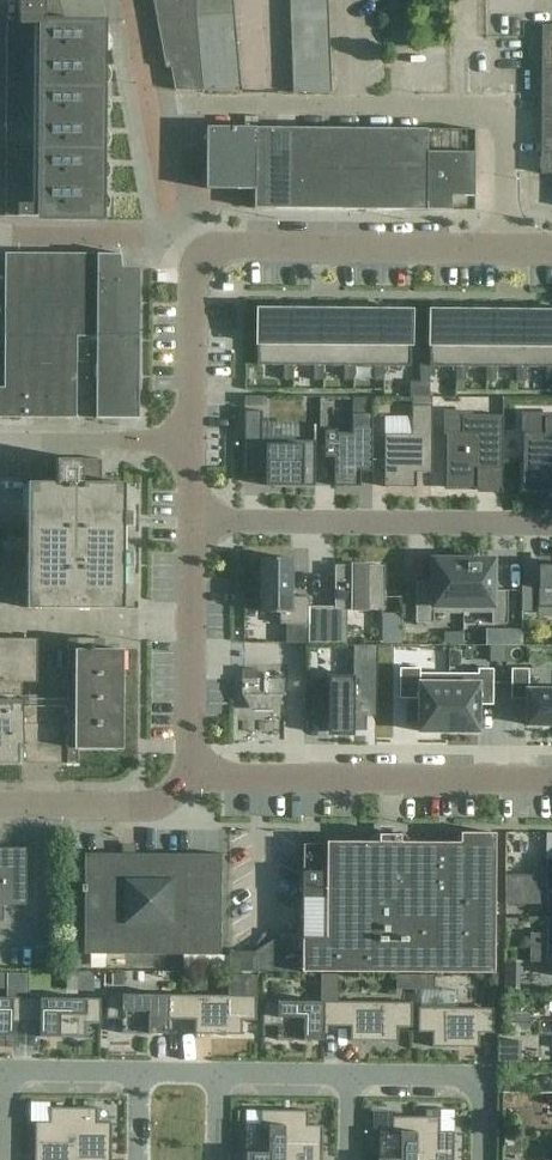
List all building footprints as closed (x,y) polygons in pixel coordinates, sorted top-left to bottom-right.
[(7,22),(6,216),(100,217),(100,197),(100,147),(101,23),(60,23),(55,3),(44,3),(44,0),(19,0),(19,22),(7,22)] [(167,68),(172,67),(176,90),(242,91),(232,0),(153,0),(167,68)] [(288,94),(327,94),(326,0),(288,0),(288,94)] [(541,25),(540,155),(551,155),(551,25),(541,25)] [(256,189),(257,128),(256,128),(256,127),(207,127),(206,189),(254,189),(256,189)] [(423,129),(257,128),(256,189),(254,189),(253,209),(422,210),(474,210),(475,130),(423,129)] [(540,155),(540,174),(551,174),(551,155),(540,155)] [(96,419),(139,419),(139,417),(139,337),(140,337),(140,336),(139,336),(140,267),(122,266),(121,253),(119,253),(119,251),(5,253),(5,334),(0,334),(0,417),(96,418),(96,419)] [(289,310),(257,309),(257,365),(283,365),(288,365),(289,310)] [(288,365),(293,366),(313,366),(318,366),(319,310),(289,310),(288,365)] [(349,310),(319,310),(318,366),(323,366),(344,366),(348,366),(349,310)] [(348,366),(353,366),(374,366),(379,366),(379,310),(349,310),(348,366)] [(410,366),(411,310),(379,310),(379,366),(384,366),(410,366)] [(456,367),(461,367),(461,311),(429,311),(429,367),(456,367)] [(461,367),(465,367),(486,367),(491,367),(491,311),(461,311),(461,367)] [(516,367),(521,367),(522,311),(491,311),(491,367),(496,367),(516,367)] [(521,367),(526,367),(546,367),(551,367),(551,311),(522,311),(521,367)] [(293,366),(288,365),(283,365),(283,380),(293,380),(293,366)] [(313,366),(313,380),(323,380),(323,366),(318,366),(313,366)] [(353,380),(353,366),(348,366),(344,366),(343,380),(353,380)] [(383,380),(384,366),(379,366),(374,366),(374,380),(383,380)] [(455,381),(465,381),(465,367),(461,367),(456,367),(455,381)] [(496,367),(491,367),(486,367),(486,381),(496,381),(496,367)] [(521,367),(516,367),(516,381),(526,381),(526,367),(521,367)] [(419,382),(410,382),(409,396),(419,396),(419,382)] [(419,382),(419,396),(429,396),(429,382),(419,382)] [(412,435),(385,434),(384,487),(416,487),(416,473),(431,473),(432,406),(412,406),(412,435)] [(304,486),(315,486),(315,441),(262,440),(262,411),(244,411),(244,441),(244,449),(259,449),(259,456),(260,456),(260,466),(265,466),(265,485),(304,486)] [(372,473),(373,415),(352,415),(352,436),(338,436),(338,431),(325,431),(324,459),(334,459),(334,487),(360,487),(360,473),(372,473)] [(503,415),(461,415),(461,432),(446,431),(446,487),(477,488),(477,469),(502,469),(503,415)] [(544,417),(544,433),(526,433),(526,488),(551,488),(551,417),(544,417)] [(101,459),(57,459),(56,459),(56,483),(27,483),(27,549),(16,549),(15,585),(27,585),(27,608),(123,609),(123,567),(133,567),(133,552),(124,552),(124,526),(133,526),(133,511),(124,511),(124,483),(101,483),(101,459)] [(260,558),(260,612),(280,612),(280,624),(308,624),(308,597),(291,597),(291,558),(260,558)] [(433,613),(462,613),(463,560),(432,559),(432,590),(415,590),(415,623),(433,623),(433,613)] [(493,560),(463,560),(462,613),(491,613),(491,623),(507,624),(507,590),(492,590),(493,560)] [(538,565),(537,608),(551,608),(551,565),(538,565)] [(384,566),(335,566),(335,607),(308,607),(308,644),(346,644),(346,609),(383,609),(384,566)] [(23,764),(23,756),(44,756),(44,762),(57,762),(57,756),(67,756),(67,764),(79,764),(79,749),(123,749),(124,650),(105,650),(105,638),(68,638),(68,695),(24,694),(24,682),(38,682),(38,638),(0,638),(0,763),(23,764)] [(328,733),(352,734),(352,731),(366,731),(366,716),(376,716),(377,645),(353,644),(353,683),(353,679),(329,679),(329,683),(311,683),(311,716),(328,716),(328,733)] [(504,660),(504,647),(490,647),(490,661),(504,660)] [(448,731),(448,673),(419,673),(419,668),(399,668),(399,698),(419,698),(419,731),(448,731)] [(551,725),(551,690),(528,690),(528,669),(511,668),(511,699),(526,699),(526,725),(551,725)] [(285,679),(258,679),(258,669),(244,669),(244,679),(243,679),(243,694),(247,694),(254,707),(274,707),(281,694),(285,694),(285,679)] [(478,674),(448,673),(448,731),(478,732),(478,699),(493,699),(493,669),(478,669),(478,674)] [(495,833),(460,833),(461,842),(401,842),(401,835),(379,834),(379,842),(326,841),(326,889),(303,889),(302,972),(494,973),(495,833)] [(25,849),(0,849),(0,905),(26,904),(25,849)] [(221,956),(222,856),(85,855),(84,885),(79,885),(79,892),(84,893),(84,955),(221,956)] [(531,903),(531,891),(551,891),(551,861),(547,861),(547,875),(506,875),(506,903),(531,903)] [(531,891),(531,903),(551,903),(551,891),(531,891)] [(530,949),(551,949),(551,920),(547,920),(547,932),(530,932),(530,949)] [(514,949),(505,949),(505,987),(516,987),(517,970),(514,970),(514,949)] [(551,961),(551,949),(530,949),(530,961),(551,961)] [(415,975),(396,975),(396,989),(415,990),(415,975)] [(415,990),(434,990),(434,975),(415,975),(415,990)] [(107,994),(106,1019),(121,1019),(120,1033),(168,1034),(168,1019),(181,1019),(182,995),(107,994)] [(194,1034),(242,1035),(242,1020),(256,1021),(256,996),(182,995),(181,1019),(195,1020),(194,1034)] [(12,1036),(12,1022),(26,1022),(26,997),(0,997),(0,1036),(12,1036)] [(39,1037),(86,1037),(86,1023),(100,1023),(101,998),(26,997),(26,1022),(39,1022),(39,1037)] [(337,1001),(262,1000),(262,1025),(276,1025),(276,1040),(323,1041),(324,1026),(337,1026),(337,1001)] [(350,1041),(397,1041),(397,1027),(412,1027),(412,1002),(337,1001),(337,1026),(350,1026),(350,1041)] [(417,1032),(432,1032),(432,1047),(479,1047),(479,1033),(493,1033),(494,1008),(418,1007),(417,1032)] [(499,1039),(499,1062),(521,1062),(521,1040),(499,1039)] [(49,1107),(49,1121),(35,1121),(34,1159),(73,1159),(73,1107),(49,1107)] [(73,1107),(73,1159),(111,1159),(111,1122),(97,1122),(97,1108),(73,1107)] [(284,1110),(260,1110),(260,1124),(245,1124),(245,1159),(283,1159),(284,1110)] [(284,1110),(283,1159),(322,1159),(322,1125),(308,1125),(308,1110),(284,1110)] [(392,1116),(391,1131),(377,1131),(377,1159),(415,1159),(416,1117),(392,1116)] [(454,1131),(439,1131),(440,1117),(425,1117),(416,1117),(415,1159),(453,1159),(454,1131)]
